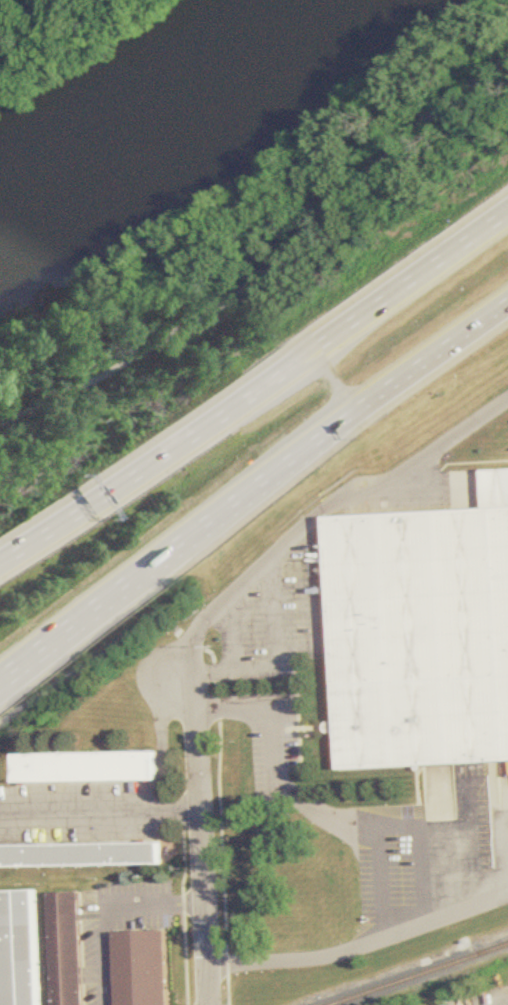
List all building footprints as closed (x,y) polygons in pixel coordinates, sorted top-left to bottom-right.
[(326,517),(507,508),(507,760),(340,769),(326,517)] [(18,755),(158,752),(159,780),(19,783),(18,755)] [(162,865),(0,868),(0,846),(162,843),(162,865)] [(40,891),(45,1004),(8,1004),(3,892),(40,891)] [(83,892),(87,1004),(56,1004),(51,894),(83,892)] [(167,931),(170,1004),(119,1004),(115,934),(167,931)]
